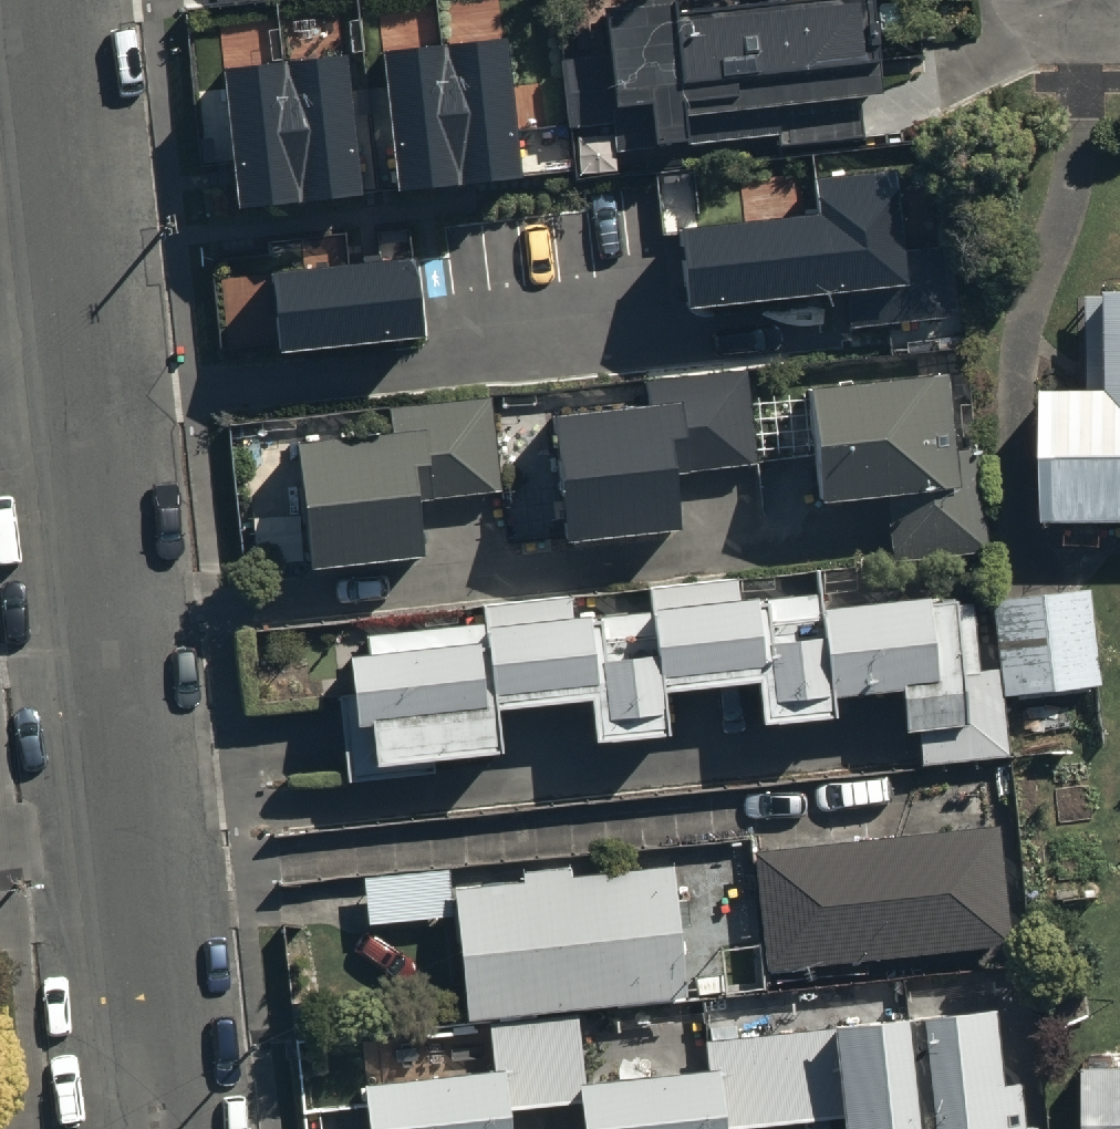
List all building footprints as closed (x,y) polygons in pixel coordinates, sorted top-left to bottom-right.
[(615,6),(629,132),(890,102),(878,0),(670,0),(615,6)] [(432,20),(451,165),(510,157),(491,13),(432,20)] [(372,28),(391,172),(451,165),(432,20),(372,28)] [(274,40),(293,184),(353,176),(334,32),(274,40)] [(215,48),(234,192),(293,184),(274,40),(215,48)] [(822,215),(683,230),(691,308),(912,284),(899,168),(817,177),(822,215)] [(417,258),(271,274),(279,352),(425,337),(417,258)] [(1028,516),(1119,517),(1119,285),(1097,285),(1095,387),(1029,386),(1028,516)] [(806,366),(819,500),(894,493),(899,554),(990,546),(979,433),(951,436),(943,353),(806,366)] [(649,387),(552,398),(568,539),(680,526),(674,470),(755,461),(744,363),(648,374),(649,387)] [(299,424),(312,557),(425,546),(421,499),(498,491),(488,392),(403,400),(404,414),(299,424)] [(925,572),(819,582),(820,610),(829,691),(899,685),(902,724),(917,722),(921,759),(1014,750),(1005,656),(981,658),(976,605),(970,606),(968,593),(954,594),(953,576),(926,579),(925,572)] [(755,574),(652,585),(656,627),(662,682),(757,672),(763,720),(831,713),(829,691),(820,610),(760,616),(755,574)] [(1090,584),(1002,592),(1010,685),(1098,678),(1090,584)] [(594,598),(483,609),(493,700),(605,688),(610,739),(667,733),(662,682),(656,627),(598,633),(594,598)] [(483,609),(344,625),(351,683),(334,685),(344,773),(437,763),(436,754),(499,747),(493,700),(483,609)] [(755,841),(767,958),(1007,933),(995,816),(755,841)] [(452,873),(466,1007),(686,986),(673,852),(570,862),(569,853),(522,857),(522,866),(452,873)] [(365,869),(369,921),(449,915),(445,864),(365,869)] [(921,1128),(1037,1128),(1025,985),(909,995),(921,1128)] [(801,1123),(849,1119),(850,1128),(921,1128),(909,995),(835,1002),(837,1021),(792,1025),(801,1123)] [(376,1064),(383,1128),(507,1128),(504,1101),(585,1092),(582,1058),(576,1010),(492,1018),(495,1052),(376,1064)] [(585,1092),(588,1128),(736,1128),(801,1123),(792,1025),(711,1032),(712,1046),(582,1058),(585,1092)] [(1069,1069),(1069,1128),(1119,1128),(1119,1069),(1069,1069)]
